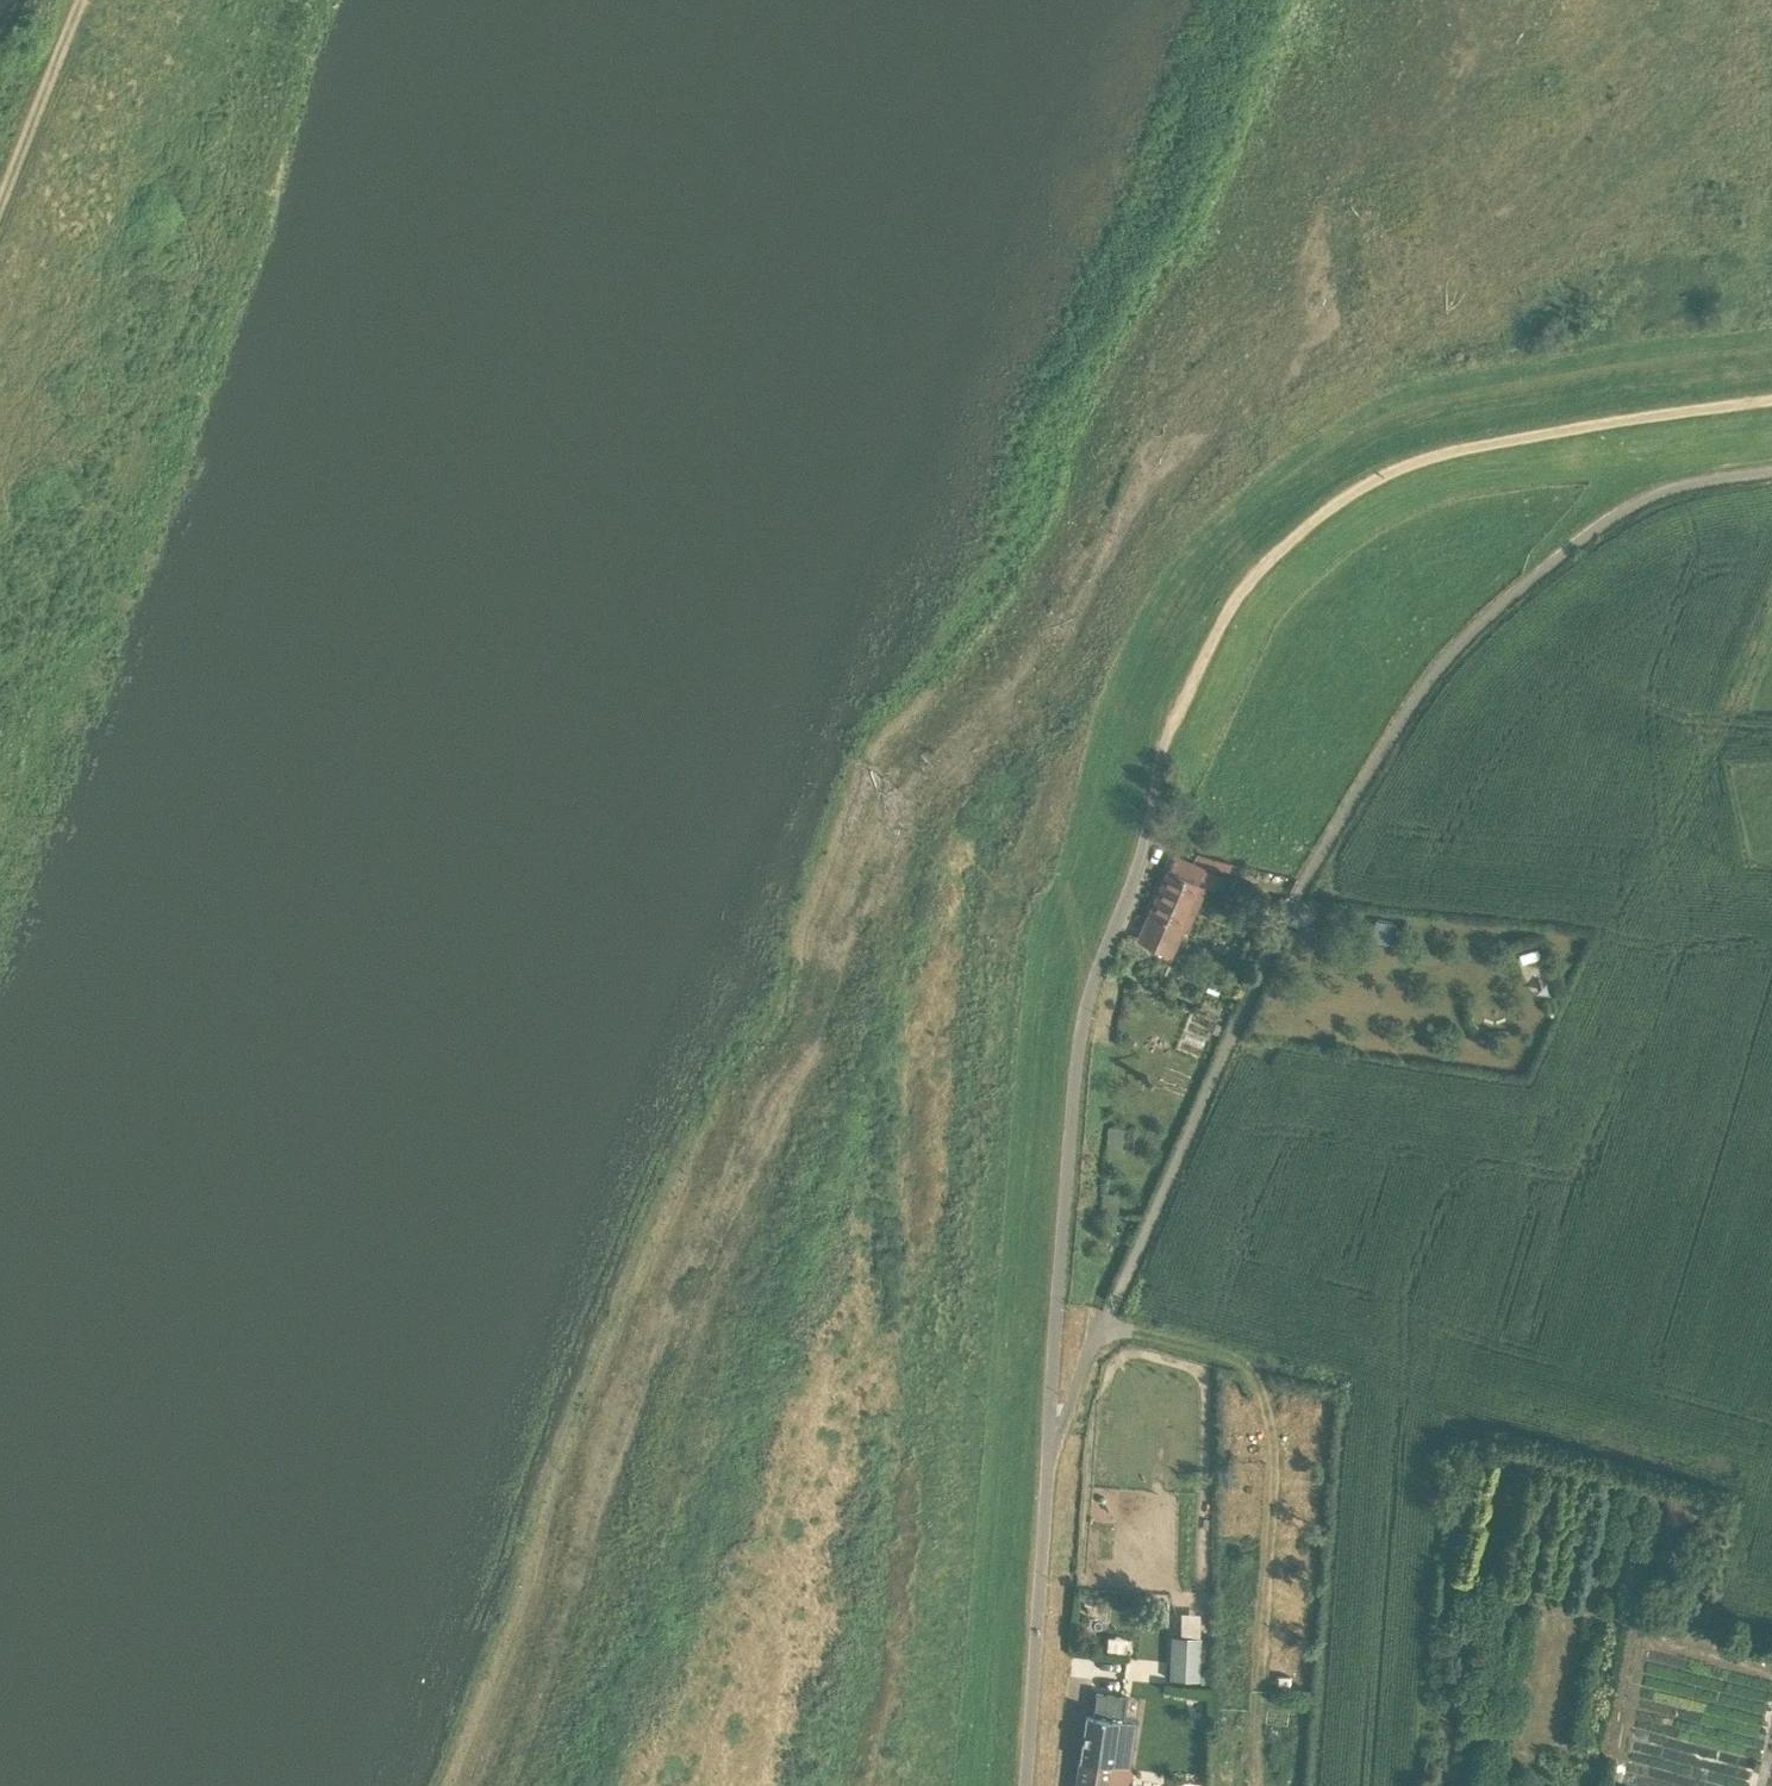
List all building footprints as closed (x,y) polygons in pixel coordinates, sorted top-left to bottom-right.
[(1169,871),(1149,915),(1139,938),(1165,949),(1175,926),(1178,928),(1197,883),(1169,871)] [(1390,922),(1374,919),(1371,942),(1387,944),(1390,922)] [(1199,1680),(1199,1666),(1201,1637),(1183,1636),(1181,1665),(1170,1665),(1170,1679),(1199,1680)] [(1119,1705),(1119,1703),(1099,1700),(1096,1717),(1087,1716),(1077,1785),(1108,1785),(1119,1705)]
